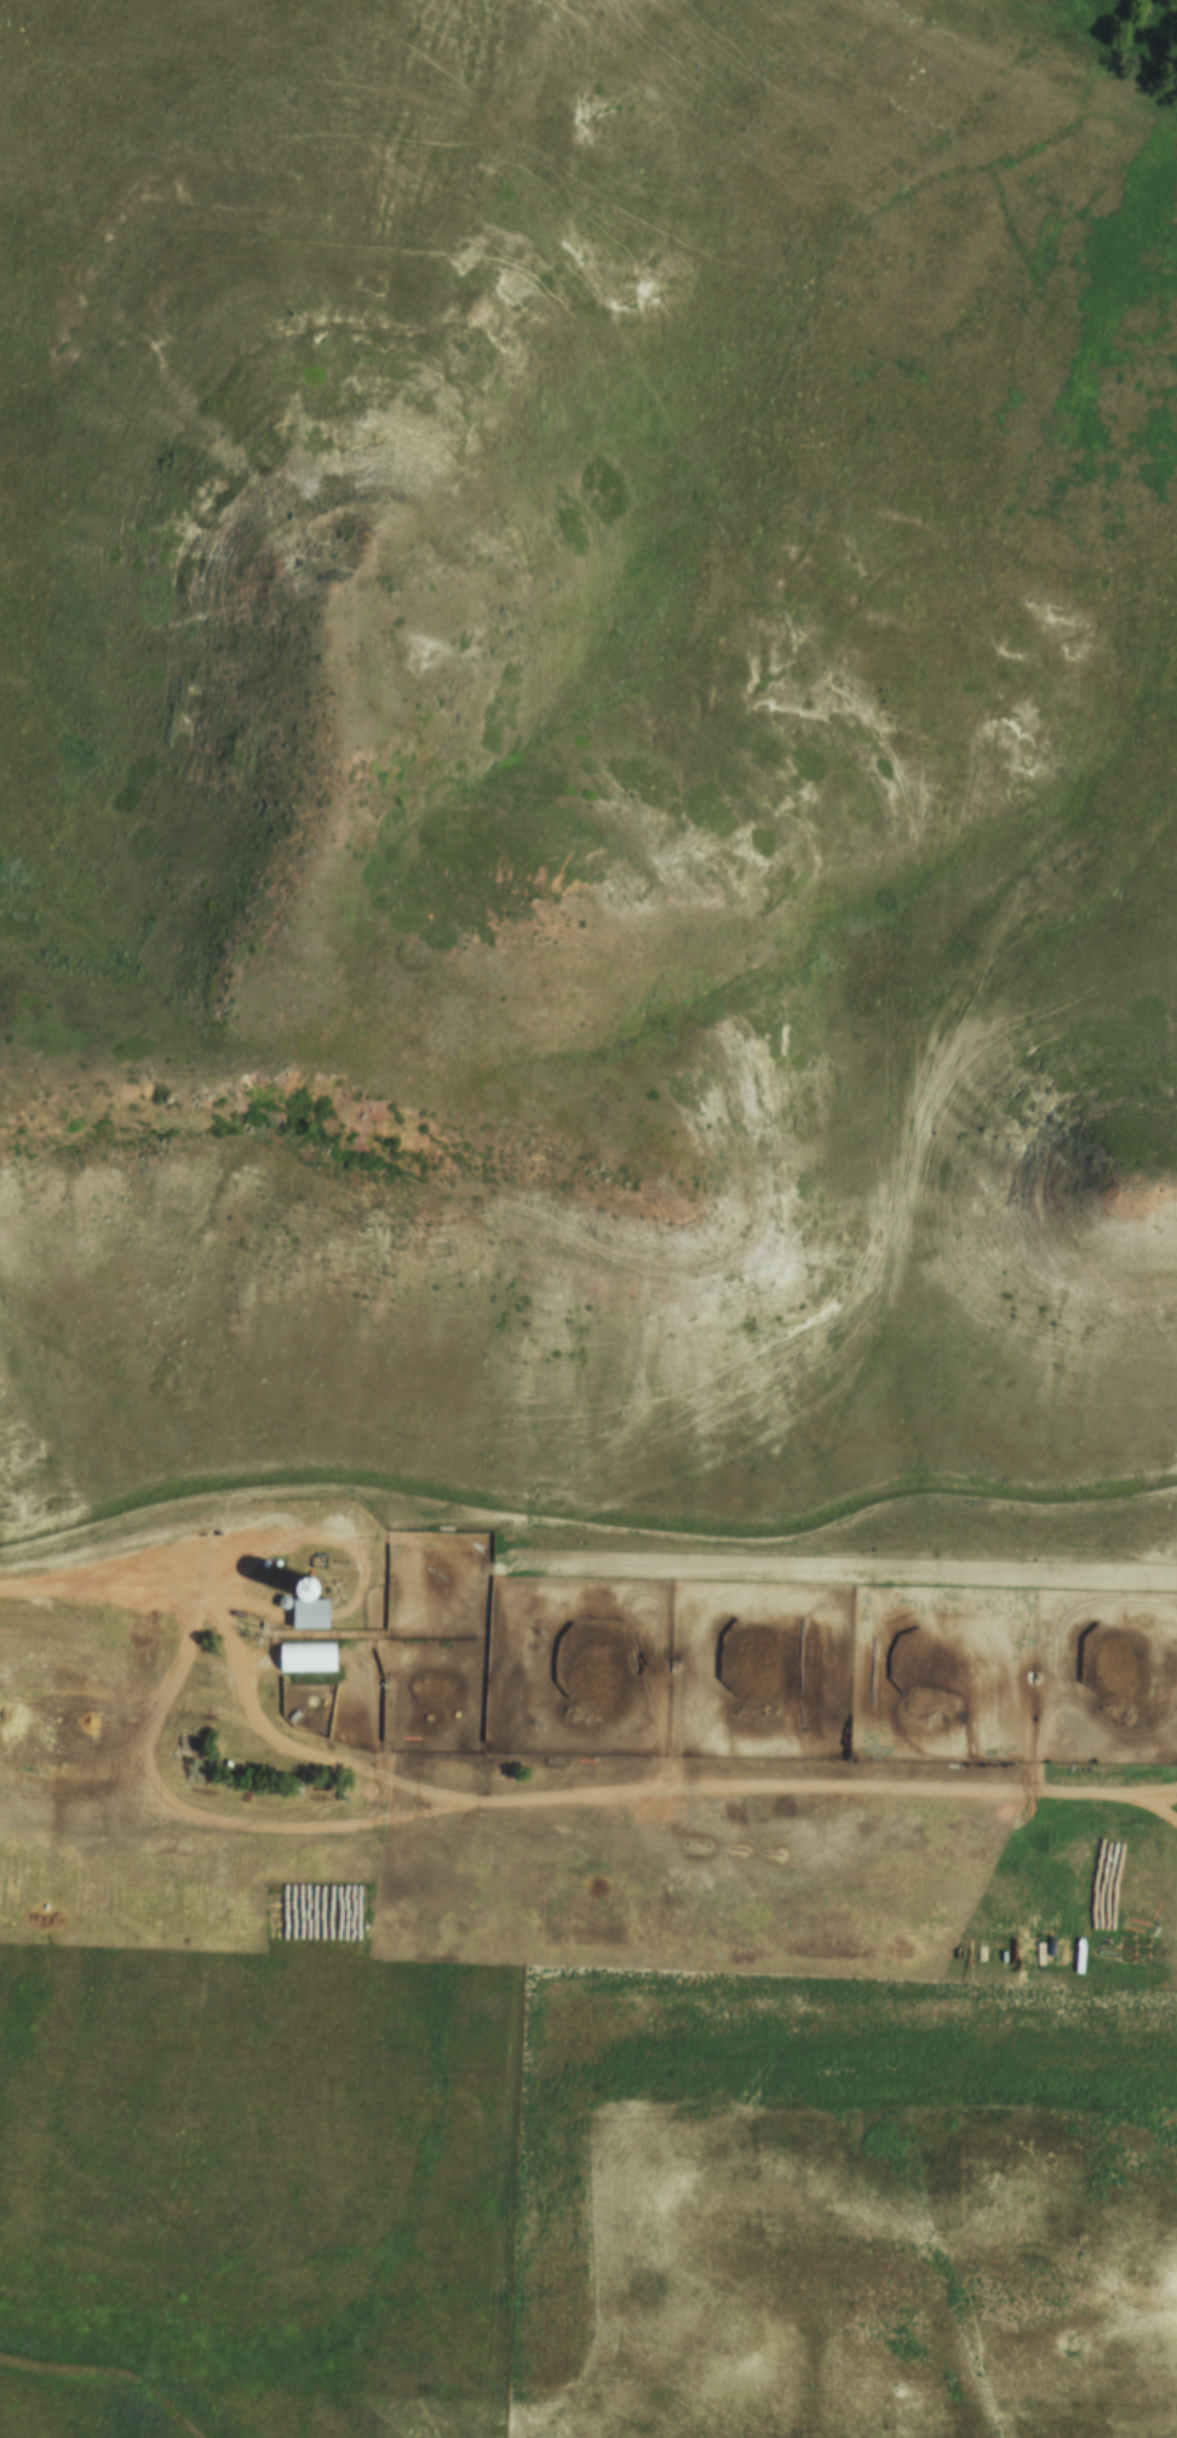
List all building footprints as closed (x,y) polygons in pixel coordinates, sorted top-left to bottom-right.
[(330,1629),(330,1599),(322,1599),(322,1579),(300,1579),(300,1600),(293,1600),(293,1629),(330,1629)]
